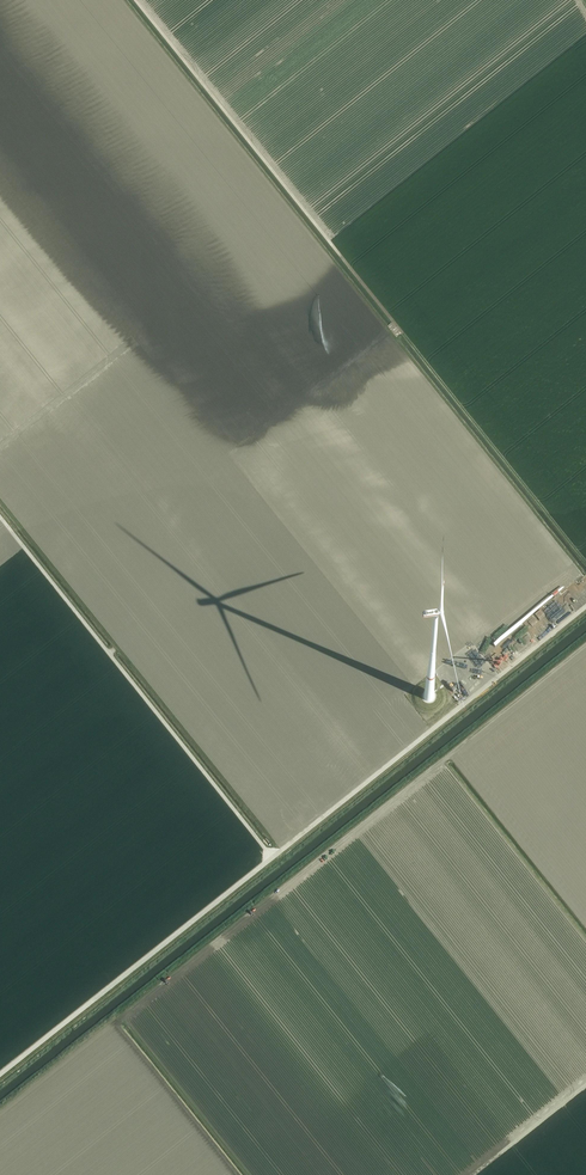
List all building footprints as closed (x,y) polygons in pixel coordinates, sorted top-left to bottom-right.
[(435,697),(435,696),(435,695),(434,694),(434,693),(433,692),(432,691),(431,691),(430,691),(429,690),(428,690),(428,691),(427,691),(426,691),(425,692),(424,692),(424,693),(424,694),(423,694),(423,695),(423,696),(423,697),(423,698),(423,699),(424,699),(424,700),(424,701),(425,701),(426,701),(426,702),(427,702),(428,702),(429,702),(430,702),(431,702),(432,701),(433,701),(433,700),(434,700),(434,699),(435,698),(435,697)]
